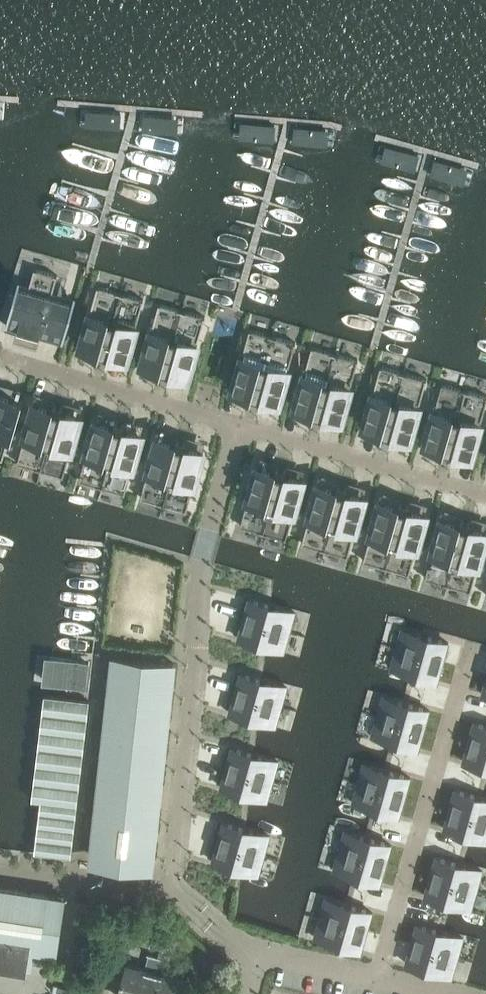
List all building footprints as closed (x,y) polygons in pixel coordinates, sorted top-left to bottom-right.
[(61,341),(62,342),(74,302),(51,296),(57,274),(34,268),(28,289),(16,286),(5,325),(7,326),(7,325),(61,340),(61,341)] [(103,349),(105,349),(122,290),(99,284),(82,343),(100,348),(99,353),(101,354),(103,349)] [(145,297),(122,290),(105,349),(107,350),(106,355),(108,356),(110,351),(128,356),(145,297)] [(167,367),(172,349),(184,308),(161,302),(143,361),(162,366),(161,371),(163,372),(165,367),(167,367)] [(184,308),(172,349),(167,367),(169,368),(167,373),(170,374),(171,369),(190,374),(207,315),(184,308)] [(260,396),(278,401),(295,342),(249,329),(232,388),(251,393),(249,398),(252,398),(253,394),(258,395),(256,400),(259,400),(260,396)] [(322,413),(341,418),(357,359),(311,346),(295,405),(313,411),(312,415),(314,416),(315,411),(320,413),(318,417),(321,418),(322,413)] [(391,433),(410,438),(426,379),(380,366),(363,425),(382,430),(380,435),(383,435),(384,431),(389,432),(387,437),(390,437),(391,433)] [(471,455),(485,401),(485,395),(441,383),(425,442),(443,447),(442,452),(444,453),(446,448),(450,449),(449,454),(451,455),(452,450),(471,455)] [(3,456),(20,396),(0,391),(0,455),(3,456)] [(41,467),(58,408),(56,407),(57,402),(55,401),(53,406),(35,401),(18,460),(41,467)] [(60,408),(58,408),(41,467),(64,473),(81,414),(63,409),(64,404),(62,403),(60,408)] [(103,485),(120,426),(117,425),(119,420),(116,419),(115,424),(97,419),(79,478),(103,485)] [(122,426),(120,426),(103,485),(126,491),(143,432),(124,427),(126,422),(123,421),(122,426)] [(164,502),(172,475),(181,443),(179,443),(181,438),(178,437),(177,442),(158,436),(141,496),(164,502)] [(181,443),(172,475),(164,502),(187,509),(204,450),(186,444),(187,440),(185,439),(183,444),(181,443)] [(275,471),(256,466),(240,525),(286,538),(303,479),(284,474),(286,469),(283,468),(282,473),(277,472),(279,467),(276,466),(275,471)] [(336,488),(318,483),(301,542),(347,555),(364,496),(346,491),(347,486),(344,486),(343,490),(339,489),(340,484),(338,484),(336,488)] [(398,506),(379,501),(363,560),(409,573),(426,514),(407,508),(409,504),(406,503),(405,508),(400,506),(402,502),(399,501),(398,506)] [(441,518),(424,577),(470,590),(485,536),(485,531),(469,526),(470,521),(468,520),(467,525),(462,524),(464,519),(461,518),(460,523),(441,518)] [(243,618),(289,631),(295,612),(248,599),(243,618)] [(284,650),(289,631),(243,618),(237,637),(284,650)] [(396,648),(443,661),(448,642),(401,629),(396,648)] [(443,661),(396,648),(391,667),(437,680),(443,661)] [(86,692),(90,661),(36,655),(33,686),(86,692)] [(173,662),(172,661),(114,655),(92,854),(151,861),(173,662)] [(234,692),(281,706),(286,686),(240,673),(234,692)] [(275,725),(281,706),(234,692),(229,712),(275,725)] [(429,709),(382,696),(377,716),(423,729),(429,709)] [(89,703),(43,698),(30,803),(40,804),(33,855),(70,860),(89,703)] [(418,748),(423,729),(377,716),(371,735),(418,748)] [(485,746),(485,726),(473,722),(468,741),(485,746)] [(468,741),(462,760),(485,767),(485,746),(468,741)] [(226,767),(272,780),(278,761),(231,748),(226,767)] [(358,783),(404,796),(410,777),(363,764),(358,783)] [(267,799),(272,780),(226,767),(220,786),(267,799)] [(404,796),(358,783),(352,802),(399,815),(404,796)] [(449,809),(485,819),(485,798),(454,789),(449,809)] [(449,809),(443,828),(485,840),(485,819),(449,809)] [(217,841),(264,855),(269,835),(223,822),(217,841)] [(391,844),(344,831),(339,850),(363,857),(385,863),(391,844)] [(258,874),(264,855),(217,841),(212,861),(258,874)] [(385,863),(363,857),(339,850),(333,869),(380,883),(385,863)] [(430,876),(476,889),(482,870),(435,857),(430,876)] [(476,889),(430,876),(424,895),(471,908),(476,889)] [(29,966),(32,946),(56,950),(64,897),(0,888),(0,962),(29,966)] [(372,911),(325,898),(320,918),(329,920),(366,931),(372,911)] [(366,931),(329,920),(320,918),(314,937),(361,950),(366,931)] [(463,937),(416,924),(411,943),(457,957),(463,937)] [(180,978),(162,973),(166,958),(169,959),(177,928),(166,925),(157,956),(147,993),(175,993),(180,978)] [(457,957),(411,943),(405,963),(452,976),(457,957)] [(117,993),(147,993),(157,956),(149,953),(144,968),(126,963),(127,961),(106,955),(100,976),(121,982),(117,993)]
